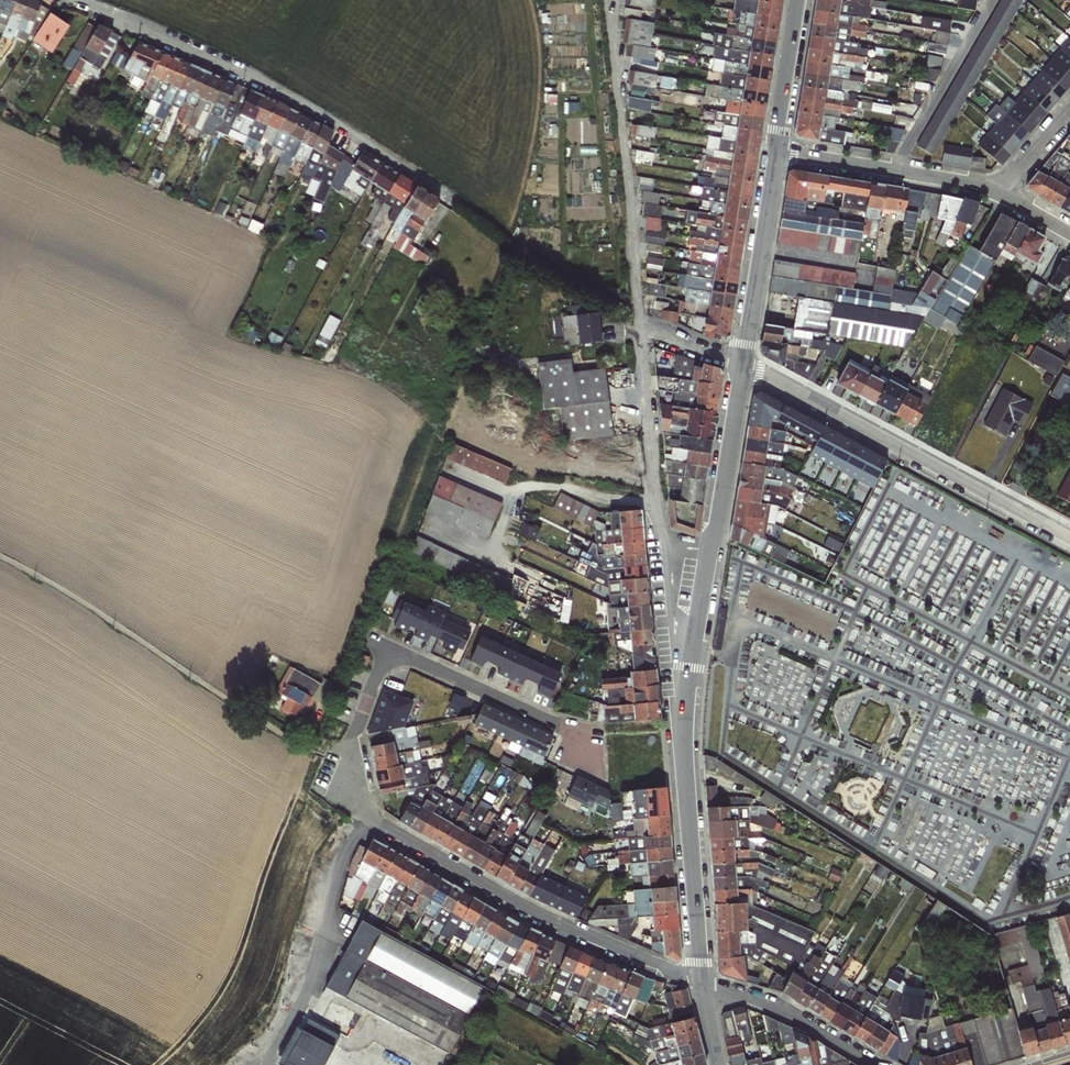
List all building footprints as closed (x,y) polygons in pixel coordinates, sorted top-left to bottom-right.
[(16,0),(0,0),(0,22),(6,25),(16,0)] [(29,0),(16,0),(6,25),(4,31),(15,36),(29,0)] [(38,0),(29,0),(15,36),(20,38),(22,31),(29,34),(31,27),(37,31),(49,13),(48,13),(49,10),(40,5),(41,1),(38,0)] [(624,6),(648,9),(649,6),(650,0),(625,0),(624,6)] [(752,0),(743,0),(741,11),(755,14),(757,1),(752,0)] [(867,19),(869,7),(841,2),(832,0),(815,0),(813,10),(839,14),(859,18),(867,19)] [(841,2),(869,7),(885,9),(886,3),(872,0),(832,0),(841,2)] [(936,157),(1028,0),(1002,0),(916,146),(936,157)] [(962,7),(977,9),(978,0),(962,0),(962,7)] [(779,18),(781,5),(757,1),(755,14),(779,18)] [(626,17),(625,18),(640,21),(642,11),(624,8),(623,16),(626,17)] [(753,27),(755,14),(741,11),(733,10),(731,23),(739,24),(753,27)] [(859,18),(839,14),(813,10),(811,22),(837,27),(865,32),(866,26),(858,24),(859,18)] [(50,14),(33,40),(51,51),(68,26),(50,14)] [(777,30),(779,18),(755,14),(753,27),(777,30)] [(932,50),(950,51),(952,17),(923,15),(923,27),(933,28),(932,50)] [(625,18),(624,30),(651,35),(654,23),(640,21),(625,18)] [(715,22),(708,21),(707,29),(714,30),(715,22)] [(865,32),(837,27),(811,22),(809,35),(835,40),(848,42),(849,36),(864,38),(865,32)] [(85,48),(96,28),(88,23),(77,43),(80,45),(85,48)] [(753,27),(739,24),(738,30),(727,28),(725,34),(732,36),(751,39),(753,27)] [(96,28),(85,48),(82,53),(65,82),(73,86),(80,73),(78,72),(84,62),(92,66),(98,56),(111,32),(112,31),(98,25),(96,28)] [(775,43),(777,30),(753,27),(751,39),(775,43)] [(622,43),(627,44),(649,48),(651,35),(624,30),(622,43)] [(111,32),(98,56),(105,60),(119,36),(111,32)] [(730,48),(732,36),(725,34),(713,32),(712,47),(713,47),(730,48)] [(863,58),(866,58),(867,50),(858,48),(859,44),(848,42),(835,40),(809,35),(808,48),(833,52),(863,58)] [(751,39),(732,36),(730,48),(749,52),(751,39)] [(773,57),(775,43),(751,39),(749,52),(773,57)] [(122,70),(147,83),(163,52),(138,41),(122,70)] [(77,43),(74,48),(77,50),(80,51),(82,53),(85,48),(80,45),(77,43)] [(649,48),(627,44),(625,56),(653,62),(655,49),(649,48)] [(724,61),(728,62),(730,48),(713,47),(712,59),(724,61)] [(80,51),(77,50),(74,48),(73,48),(62,66),(69,70),(80,51)] [(749,52),(730,48),(728,62),(724,61),(722,73),(736,76),(745,77),(747,65),(749,52)] [(863,58),(833,52),(808,48),(806,60),(831,65),(849,68),(850,62),(862,64),(863,58)] [(163,52),(147,83),(144,89),(149,92),(155,78),(160,81),(172,56),(163,52)] [(771,69),(773,57),(749,52),(747,65),(771,69)] [(1064,52),(1055,63),(1069,76),(1069,58),(1064,52)] [(925,77),(940,80),(944,56),(929,54),(925,77)] [(172,56),(160,81),(153,94),(152,97),(156,99),(159,93),(164,95),(182,60),(172,56)] [(182,60),(164,95),(161,101),(171,105),(191,64),(182,60)] [(849,68),(831,65),(806,60),(804,73),(829,78),(863,83),(864,77),(848,74),(849,68)] [(1069,84),(1069,76),(1055,63),(1045,74),(1065,90),(1069,84)] [(179,111),(199,68),(191,64),(171,105),(170,106),(179,111)] [(769,81),(771,69),(747,65),(745,77),(769,81)] [(195,108),(210,73),(199,68),(179,111),(175,120),(181,122),(189,105),(195,108)] [(650,88),(650,89),(655,89),(657,75),(629,71),(627,84),(631,85),(632,85),(645,87),(650,88)] [(223,78),(210,73),(195,108),(187,125),(183,134),(188,136),(192,127),(195,128),(203,111),(207,113),(223,78)] [(735,83),(736,76),(722,73),(718,86),(722,87),(729,88),(729,82),(735,83)] [(863,83),(829,78),(804,73),(802,86),(827,90),(840,92),(841,89),(862,92),(863,83)] [(1055,101),(1065,90),(1045,74),(1036,84),(1055,101)] [(745,77),(736,76),(735,83),(729,82),(729,88),(742,90),(745,77)] [(673,79),(662,77),(660,86),(671,88),(673,79)] [(767,94),(769,81),(745,77),(742,90),(767,94)] [(149,92),(153,94),(160,81),(155,78),(149,92)] [(234,106),(242,87),(223,78),(207,113),(200,130),(201,131),(198,136),(204,139),(208,131),(216,116),(221,119),(228,103),(234,106)] [(1046,112),(1055,101),(1036,84),(1027,95),(1046,112)] [(649,97),(649,96),(644,95),(645,87),(632,85),(631,85),(630,94),(649,97)] [(840,92),(827,90),(802,86),(800,98),(825,103),(857,108),(858,101),(848,99),(848,94),(840,92)] [(263,96),(242,87),(234,106),(230,114),(235,116),(237,113),(239,114),(246,117),(241,130),(238,129),(237,133),(241,135),(241,134),(246,136),(253,121),(263,96)] [(729,88),(722,87),(720,99),(726,100),(740,102),(742,90),(729,88)] [(765,107),(767,94),(742,90),(740,102),(765,107)] [(159,93),(156,99),(161,101),(164,95),(159,93)] [(659,111),(660,99),(631,95),(629,107),(659,111)] [(1037,122),(1046,112),(1027,95),(1017,106),(1037,122)] [(265,126),(276,102),(263,96),(253,121),(259,123),(252,139),(258,141),(265,126)] [(857,108),(825,103),(800,98),(798,111),(823,115),(856,120),(857,108)] [(147,108),(152,111),(156,102),(151,100),(147,108)] [(740,102),(726,100),(724,113),(715,111),(714,122),(722,123),(722,126),(736,128),(738,115),(740,102)] [(265,144),(271,146),(288,108),(276,102),(265,126),(272,129),(265,144)] [(763,119),(765,107),(740,102),(738,115),(763,119)] [(189,105),(181,122),(187,125),(195,108),(189,105)] [(1027,133),(1037,122),(1017,106),(1008,116),(1027,133)] [(165,111),(159,108),(155,118),(161,121),(165,111)] [(289,137),(300,114),(288,108),(271,146),(268,152),(272,154),(274,149),(277,150),(284,135),(289,137)] [(1,116),(10,121),(13,115),(3,111),(1,116)] [(195,128),(200,130),(207,113),(203,111),(195,128)] [(823,115),(798,111),(796,124),(820,129),(823,115)] [(234,127),(238,129),(241,130),(246,117),(239,114),(234,127)] [(310,119),(300,114),(289,137),(295,140),(289,155),(294,157),(310,119)] [(761,132),(763,119),(738,115),(736,128),(761,132)] [(894,150),(896,139),(905,141),(910,117),(897,115),(895,126),(887,125),(885,135),(891,136),(888,149),(894,150)] [(216,116),(208,131),(214,134),(221,119),(216,116)] [(1018,144),(1027,133),(1008,116),(999,127),(1018,144)] [(322,125),(310,119),(294,157),(299,160),(305,146),(312,149),(322,127),(323,126),(322,125)] [(259,123),(253,121),(246,136),(252,139),(259,123)] [(820,129),(796,124),(794,134),(797,138),(818,141),(820,129)] [(656,128),(631,125),(630,135),(655,138),(656,128)] [(722,126),(718,125),(717,131),(706,130),(706,136),(720,138),(734,140),(736,128),(722,126)] [(334,134),(322,127),(312,149),(306,163),(303,168),(313,173),(311,177),(319,180),(312,197),(323,202),(330,185),(343,156),(328,146),(334,134)] [(1009,155),(1018,144),(999,127),(990,138),(1009,155)] [(759,144),(761,132),(736,128),(734,140),(759,144)] [(844,132),(820,129),(818,141),(842,145),(844,132)] [(706,136),(705,155),(712,157),(713,150),(718,151),(720,138),(706,136)] [(295,140),(289,137),(283,152),(289,155),(295,140)] [(732,153),(734,140),(720,138),(718,151),(732,153)] [(1000,165),(1009,155),(990,138),(980,149),(1000,165)] [(757,157),(759,144),(734,140),(732,153),(757,157)] [(944,162),(972,165),(974,146),(946,143),(944,162)] [(305,146),(299,160),(306,163),(312,149),(305,146)] [(653,153),(636,150),(634,159),(652,161),(653,153)] [(730,165),(732,153),(718,151),(713,150),(712,157),(705,155),(704,161),(730,165)] [(1037,196),(1060,154),(1055,150),(1025,185),(1026,190),(1037,196)] [(355,163),(343,156),(330,185),(339,189),(335,196),(356,208),(370,182),(382,163),(361,151),(355,163)] [(1037,196),(1048,202),(1069,163),(1069,156),(1063,151),(1060,154),(1037,196)] [(755,170),(757,157),(732,153),(730,165),(755,170)] [(730,165),(704,161),(702,171),(715,173),(714,179),(704,177),(702,187),(701,195),(711,197),(710,201),(724,203),(726,191),(728,179),(730,165)] [(399,174),(382,163),(370,182),(377,186),(383,190),(381,195),(374,207),(378,209),(399,174)] [(1048,202),(1058,208),(1069,189),(1069,163),(1048,202)] [(753,183),(755,170),(730,165),(728,179),(753,183)] [(785,184),(826,191),(829,176),(792,170),(787,173),(785,184)] [(417,185),(399,174),(378,209),(370,224),(377,228),(389,207),(393,210),(387,220),(393,224),(402,208),(417,185)] [(826,191),(824,205),(866,212),(870,182),(829,176),(826,191)] [(654,179),(639,177),(638,184),(652,186),(654,179)] [(751,195),(753,183),(728,179),(726,191),(751,195)] [(882,211),(885,185),(870,182),(866,212),(862,235),(876,237),(882,211)] [(826,191),(785,184),(783,198),(824,205),(826,191)] [(417,185),(402,208),(407,211),(398,226),(398,229),(397,232),(401,235),(407,224),(408,225),(427,192),(417,185)] [(885,185),(882,211),(895,213),(902,188),(893,186),(885,185)] [(383,190),(377,186),(374,192),(381,195),(383,190)] [(902,188),(895,213),(895,219),(902,221),(900,236),(912,239),(915,218),(926,220),(928,217),(935,219),(940,195),(902,188)] [(1058,208),(1069,215),(1069,189),(1058,208)] [(640,203),(645,203),(661,206),(666,207),(668,195),(642,191),(640,203)] [(724,203),(749,208),(751,195),(726,191),(724,203)] [(439,200),(427,192),(408,225),(407,224),(401,235),(393,249),(423,264),(428,257),(414,248),(410,246),(423,226),(439,200)] [(708,214),(710,201),(711,197),(701,195),(697,212),(708,214)] [(949,235),(962,199),(940,195),(935,219),(943,220),(935,243),(943,247),(949,235)] [(824,205),(783,198),(776,242),(778,244),(857,256),(862,235),(866,212),(824,205)] [(962,199),(949,235),(960,238),(965,225),(969,226),(979,202),(963,198),(962,199)] [(724,203),(710,201),(708,214),(697,212),(687,210),(685,224),(697,226),(712,228),(720,229),(722,217),(724,203)] [(645,203),(643,216),(659,218),(661,206),(645,203)] [(722,217),(747,220),(749,208),(724,203),(722,217)] [(363,217),(369,220),(374,212),(368,209),(363,217)] [(998,255),(1016,222),(999,214),(978,251),(969,245),(958,261),(951,256),(938,276),(931,271),(914,299),(903,297),(903,293),(891,291),(889,302),(928,308),(958,325),(998,255)] [(662,219),(647,217),(645,230),(660,232),(662,219)] [(720,229),(745,233),(747,220),(722,217),(720,229)] [(1016,222),(998,255),(1009,262),(1011,259),(1029,229),(1016,222)] [(377,228),(370,224),(352,258),(360,263),(378,229),(377,228)] [(426,228),(423,226),(410,246),(414,248),(426,228)] [(712,228),(697,226),(696,231),(689,231),(688,237),(690,237),(718,242),(720,229),(712,228)] [(718,242),(743,244),(745,233),(720,229),(718,242)] [(1029,229),(1011,259),(1023,265),(1026,260),(1036,266),(1043,253),(1042,252),(1046,245),(1043,243),(1045,237),(1029,229)] [(646,231),(644,241),(664,245),(666,234),(646,231)] [(718,242),(690,237),(689,245),(696,246),(695,251),(690,250),(688,263),(692,264),(714,267),(716,254),(718,242)] [(716,254),(741,258),(743,244),(718,242),(716,254)] [(662,246),(647,243),(646,251),(661,253),(662,246)] [(1066,290),(1069,284),(1069,252),(1066,250),(1048,284),(1059,290),(1061,287),(1066,290)] [(714,267),(739,270),(741,258),(716,254),(714,267)] [(647,257),(646,264),(661,267),(662,258),(647,257)] [(714,267),(692,264),(691,276),(712,280),(714,267)] [(712,280),(737,284),(739,270),(714,267),(712,280)] [(712,280),(691,276),(679,274),(677,287),(687,288),(710,292),(712,280)] [(1033,277),(1026,290),(1037,296),(1044,283),(1033,277)] [(710,292),(735,296),(737,284),(712,280),(710,292)] [(666,286),(649,283),(647,295),(664,298),(666,286)] [(708,306),(710,292),(687,288),(685,301),(694,303),(708,306)] [(708,306),(733,309),(735,296),(710,292),(708,306)] [(653,309),(662,311),(666,310),(667,303),(653,301),(653,309)] [(706,317),(708,306),(694,303),(693,305),(692,314),(694,315),(706,317)] [(683,313),(692,314),(693,305),(685,304),(683,313)] [(706,317),(731,321),(733,309),(708,306),(706,317)] [(666,310),(662,311),(660,319),(676,324),(679,312),(666,310)] [(565,313),(566,324),(580,323),(581,341),(603,340),(601,311),(565,313)] [(318,341),(329,347),(342,319),(331,313),(318,341)] [(703,336),(706,317),(694,315),(692,331),(703,336)] [(729,334),(731,321),(706,317),(703,336),(719,340),(720,335),(725,337),(729,334)] [(1059,373),(1066,358),(1060,356),(1065,343),(1043,333),(1030,361),(1059,373)] [(699,382),(702,363),(675,354),(673,366),(674,366),(673,378),(696,382),(696,381),(699,382)] [(614,433),(607,366),(574,369),(573,357),(539,360),(545,411),(565,409),(569,446),(593,444),(592,435),(614,433)] [(850,359),(838,383),(919,424),(934,394),(892,373),(889,379),(850,359)] [(699,382),(721,385),(723,374),(719,368),(702,363),(699,382)] [(696,382),(673,378),(655,376),(657,390),(675,392),(694,395),(696,382)] [(1052,394),(1069,402),(1069,380),(1060,376),(1052,394)] [(696,396),(718,399),(721,385),(699,382),(696,381),(696,382),(694,395),(696,396)] [(986,423),(1013,437),(1032,400),(1004,386),(986,423)] [(694,409),(696,396),(694,395),(675,392),(674,398),(658,396),(658,403),(671,406),(688,408),(694,409)] [(694,409),(716,413),(718,399),(696,396),(694,409)] [(685,423),(688,408),(671,406),(658,403),(662,432),(671,434),(680,435),(683,436),(685,423)] [(685,423),(713,428),(716,413),(694,409),(688,408),(685,423)] [(683,436),(710,440),(713,428),(685,423),(683,436)] [(745,437),(783,444),(794,445),(795,451),(806,453),(809,446),(809,440),(780,430),(747,426),(745,437)] [(680,435),(671,434),(669,447),(671,447),(678,448),(680,435)] [(687,450),(708,454),(710,440),(683,436),(680,435),(678,448),(687,450)] [(743,450),(782,456),(783,444),(745,437),(743,450)] [(447,458),(507,482),(514,466),(454,442),(447,458)] [(678,448),(671,447),(670,455),(664,454),(665,460),(685,464),(687,450),(678,448)] [(685,464),(706,467),(708,454),(687,450),(685,464)] [(782,456),(743,450),(741,462),(780,469),(782,456)] [(685,464),(665,460),(666,474),(670,475),(683,477),(685,464)] [(780,469),(741,462),(739,475),(781,481),(783,469),(780,469)] [(683,477),(704,480),(706,467),(685,464),(683,477)] [(670,475),(666,474),(668,500),(679,502),(681,489),(683,477),(670,475)] [(426,512),(491,537),(505,500),(441,475),(426,512)] [(781,481),(739,475),(737,487),(788,499),(793,500),(796,492),(794,490),(794,488),(806,492),(810,485),(793,477),(788,484),(781,481)] [(681,489),(702,492),(704,480),(683,477),(681,489)] [(1062,496),(1069,500),(1069,477),(1062,496)] [(788,499),(737,487),(735,499),(769,505),(784,510),(787,503),(788,499)] [(681,489),(679,502),(700,505),(702,492),(681,489)] [(619,530),(618,512),(609,513),(610,530),(604,531),(604,524),(595,520),(597,511),(559,493),(552,507),(593,528),(594,541),(589,543),(589,553),(581,550),(577,561),(588,566),(584,577),(607,588),(608,595),(624,594),(622,579),(622,567),(621,554),(620,542),(619,530)] [(769,505),(735,499),(733,513),(767,521),(769,505)] [(679,502),(668,500),(670,525),(692,533),(696,531),(700,505),(679,502)] [(982,570),(992,550),(903,503),(901,525),(902,528),(894,545),(886,544),(884,549),(883,549),(879,556),(867,555),(867,558),(861,561),(909,586),(913,578),(924,572),(915,590),(925,595),(929,593),(932,594),(931,602),(945,594),(946,592),(946,589),(944,585),(947,578),(965,568),(968,562),(978,563),(976,568),(982,571),(982,570)] [(619,530),(642,527),(640,510),(618,512),(619,530)] [(429,512),(412,549),(479,578),(485,564),(425,538),(435,515),(429,512)] [(537,539),(542,527),(533,524),(536,515),(528,512),(521,534),(537,539)] [(767,521),(733,513),(731,525),(764,539),(767,521)] [(764,539),(731,525),(728,539),(783,564),(789,551),(764,539)] [(642,527),(619,530),(620,542),(643,540),(642,527)] [(643,540),(620,542),(621,554),(644,553),(643,540)] [(644,553),(621,554),(622,567),(645,566),(644,553)] [(645,566),(622,567),(622,579),(646,577),(645,566)] [(646,577),(622,579),(624,594),(648,591),(646,577)] [(624,594),(608,595),(609,609),(649,605),(648,591),(624,594)] [(405,600),(396,625),(409,630),(411,624),(419,627),(416,635),(431,640),(432,635),(446,640),(444,647),(457,652),(461,641),(468,644),(473,629),(448,620),(451,611),(428,603),(427,608),(405,600)] [(626,621),(650,619),(649,605),(609,609),(610,619),(626,621)] [(626,621),(610,619),(607,619),(606,632),(590,634),(630,654),(632,670),(655,670),(650,619),(626,621)] [(501,664),(498,673),(524,683),(526,676),(543,683),(539,691),(552,696),(563,668),(481,636),(472,660),(484,665),(486,658),(501,664)] [(487,659),(484,665),(495,670),(498,664),(487,659)] [(299,718),(318,685),(292,670),(279,692),(292,701),(286,711),(299,718)] [(655,670),(632,670),(628,672),(629,676),(600,680),(601,690),(606,691),(656,685),(655,670)] [(539,690),(541,683),(527,678),(524,685),(539,690)] [(656,685),(606,691),(606,705),(658,702),(656,685)] [(877,750),(897,712),(872,699),(864,713),(862,712),(849,735),(877,750)] [(658,702),(606,705),(591,701),(589,710),(597,712),(596,715),(590,714),(590,719),(609,723),(659,718),(658,702)] [(556,734),(485,703),(475,724),(547,755),(556,734)] [(372,757),(418,749),(414,726),(367,734),(372,757)] [(710,738),(705,760),(716,762),(719,747),(714,746),(715,739),(710,738)] [(375,771),(421,761),(418,749),(372,757),(375,771)] [(378,785),(423,774),(421,761),(375,771),(378,785)] [(423,774),(378,785),(380,794),(419,787),(429,785),(427,773),(423,774)] [(609,803),(614,787),(576,775),(570,797),(594,804),(596,799),(609,803)] [(429,785),(419,787),(398,822),(409,828),(432,791),(435,783),(429,785)] [(708,838),(747,839),(762,837),(762,827),(773,830),(776,821),(768,816),(758,814),(758,807),(753,805),(751,797),(722,796),(721,792),(717,792),(716,785),(704,786),(708,838)] [(432,791),(409,828),(419,834),(442,794),(432,791)] [(452,801),(430,840),(440,846),(466,801),(468,796),(458,792),(452,801)] [(442,794),(419,834),(430,840),(452,801),(447,799),(449,797),(442,794)] [(631,819),(668,815),(667,800),(609,804),(610,821),(631,819)] [(466,801),(440,846),(449,851),(472,816),(468,814),(473,805),(466,801)] [(472,816),(449,851),(460,857),(488,810),(478,805),(472,816)] [(536,837),(547,813),(539,809),(527,833),(536,837)] [(488,810),(460,857),(471,864),(499,816),(488,810)] [(668,815),(631,819),(633,831),(625,831),(628,838),(670,834),(668,815)] [(499,816),(471,864),(482,870),(511,822),(499,816)] [(947,845),(944,854),(950,854),(953,859),(959,856),(957,862),(948,862),(947,870),(953,880),(959,882),(960,876),(962,875),(972,875),(972,861),(978,859),(984,861),(983,858),(990,837),(992,841),(994,832),(977,832),(978,823),(965,819),(961,821),(965,823),(960,840),(960,825),(950,825),(943,823),(947,830),(952,828),(951,843),(947,845)] [(511,822),(482,870),(494,877),(514,843),(516,841),(513,838),(519,826),(511,822)] [(670,834),(628,838),(628,850),(671,846),(670,834)] [(525,849),(505,884),(518,891),(543,844),(532,838),(525,849)] [(747,839),(708,838),(709,850),(748,849),(747,839)] [(362,894),(386,848),(373,840),(366,850),(359,845),(350,861),(342,894),(359,901),(362,894)] [(514,843),(494,877),(505,884),(525,849),(514,843)] [(543,844),(518,891),(528,896),(554,850),(543,844)] [(671,846),(628,850),(617,852),(618,864),(629,863),(672,860),(671,846)] [(378,889),(396,853),(386,848),(362,894),(367,898),(373,887),(378,889)] [(748,849),(709,850),(710,865),(758,862),(757,852),(748,849)] [(384,905),(406,859),(396,853),(378,889),(381,890),(376,902),(384,905)] [(394,911),(418,866),(406,859),(384,905),(381,909),(392,915),(394,911)] [(672,860),(629,863),(631,876),(648,876),(673,873),(672,860)] [(758,862),(710,865),(711,877),(754,877),(754,871),(768,874),(771,868),(758,862)] [(411,908),(429,873),(418,866),(394,911),(401,915),(406,905),(411,908)] [(429,873),(411,908),(422,914),(440,879),(429,873)] [(673,873),(648,876),(649,888),(674,886),(673,873)] [(754,877),(711,877),(712,890),(737,889),(757,893),(759,893),(761,881),(754,877)] [(433,920),(451,886),(440,879),(422,914),(433,920)] [(439,936),(462,892),(451,886),(433,920),(429,929),(439,936)] [(633,904),(676,901),(674,886),(649,888),(633,889),(633,904)] [(737,889),(712,890),(714,904),(738,902),(746,904),(758,906),(757,893),(737,889)] [(452,935),(472,898),(462,892),(439,936),(428,956),(438,962),(452,935)] [(464,942),(484,905),(472,898),(452,935),(464,942)] [(938,900),(927,920),(935,925),(947,905),(938,900)] [(676,901),(633,904),(597,906),(586,922),(593,926),(623,924),(617,935),(627,941),(638,923),(637,917),(651,916),(677,914),(676,901)] [(714,918),(746,916),(746,904),(738,902),(714,904),(714,918)] [(743,956),(746,982),(781,992),(809,943),(815,932),(758,906),(746,904),(746,916),(746,931),(738,931),(739,944),(740,956),(743,956)] [(476,946),(495,911),(484,905),(464,942),(474,948),(476,946)] [(487,952),(506,917),(495,911),(476,946),(487,952)] [(1059,915),(1069,959),(1069,912),(1059,915)] [(652,929),(678,928),(677,914),(651,916),(652,929)] [(746,916),(714,918),(715,931),(738,931),(746,931),(746,916)] [(497,958),(518,924),(506,917),(487,952),(497,958)] [(510,963),(528,930),(518,924),(497,958),(510,963)] [(1038,1052),(1052,1048),(1035,991),(1032,980),(1045,975),(1028,924),(1017,928),(991,937),(995,949),(1021,942),(1027,964),(1008,970),(1011,984),(1019,982),(1028,1012),(1026,1014),(1030,1026),(1038,1052)] [(678,928),(652,929),(649,930),(650,937),(661,936),(661,941),(651,942),(651,950),(676,962),(681,957),(678,928)] [(525,969),(540,934),(528,930),(510,963),(525,969)] [(738,931),(715,931),(716,944),(739,944),(738,931)] [(540,934),(525,969),(522,979),(528,981),(536,981),(543,979),(542,969),(554,940),(540,934)] [(794,999),(824,951),(826,948),(817,942),(814,946),(809,943),(781,992),(794,999)] [(717,959),(740,956),(739,944),(716,944),(717,959)] [(563,994),(581,951),(568,945),(550,989),(563,994)] [(575,1004),(593,956),(581,951),(563,994),(571,997),(569,1001),(575,1004)] [(824,951),(794,999),(805,1007),(827,973),(835,958),(824,951)] [(585,1008),(606,962),(593,956),(575,1004),(585,1008)] [(740,956),(717,959),(717,970),(720,974),(746,982),(743,956),(740,956)] [(603,1004),(617,967),(606,962),(585,1008),(593,1011),(594,1009),(600,1011),(603,1004)] [(614,1009),(630,973),(617,967),(603,1004),(614,1009)] [(827,973),(805,1007),(817,1014),(840,977),(842,973),(836,970),(833,975),(827,973)] [(633,998),(643,977),(630,973),(614,1009),(613,1012),(625,1017),(633,998)] [(643,977),(633,998),(646,1004),(652,988),(659,991),(662,982),(643,977)] [(840,977),(817,1014),(829,1021),(851,985),(852,983),(840,977)] [(851,985),(829,1021),(841,1028),(866,987),(859,983),(857,988),(851,985)] [(1047,988),(1064,1044),(1069,1043),(1069,1011),(1068,1005),(1060,983),(1048,986),(1047,988)] [(675,1019),(696,1014),(689,986),(668,991),(675,1019)] [(866,987),(841,1028),(853,1036),(873,1003),(878,994),(866,987)] [(1047,988),(1035,991),(1052,1048),(1064,1044),(1047,988)] [(896,1015),(918,1019),(920,1020),(925,998),(900,994),(896,1015)] [(925,998),(920,1020),(918,1019),(916,1030),(918,1033),(918,1064),(930,1064),(930,1013),(932,999),(925,998)] [(873,1003),(853,1036),(865,1043),(884,1010),(873,1003)] [(745,1061),(740,1042),(751,1039),(743,1006),(731,1010),(724,1011),(720,1015),(723,1040),(730,1064),(746,1064),(745,1061)] [(1025,1056),(1017,1031),(1011,1008),(972,1019),(986,1064),(994,1064),(1025,1056)] [(884,1010),(865,1043),(877,1051),(888,1032),(893,1025),(890,1013),(884,1010)] [(930,1013),(930,1064),(956,1064),(944,1027),(940,1012),(940,1011),(930,1013)] [(707,1061),(696,1015),(675,1020),(673,1031),(662,1025),(635,1031),(636,1038),(650,1046),(658,1050),(660,1060),(657,1064),(705,1064),(707,1061)] [(298,1024),(279,1062),(285,1064),(325,1064),(341,1033),(309,1017),(304,1027),(298,1024)] [(972,1019),(958,1023),(971,1064),(986,1064),(972,1019)] [(958,1023),(944,1027),(956,1064),(971,1064),(958,1023)] [(1025,1056),(1038,1052),(1030,1026),(1017,1031),(1025,1056)] [(888,1032),(877,1051),(896,1062),(900,1045),(894,1043),(897,1037),(888,1032)] [(824,1045),(805,1033),(810,1058),(812,1064),(828,1064),(824,1045)] [(846,1059),(824,1045),(828,1064),(848,1064),(846,1059)] [(760,1058),(762,1064),(775,1064),(773,1064),(769,1048),(759,1051),(760,1058)]
